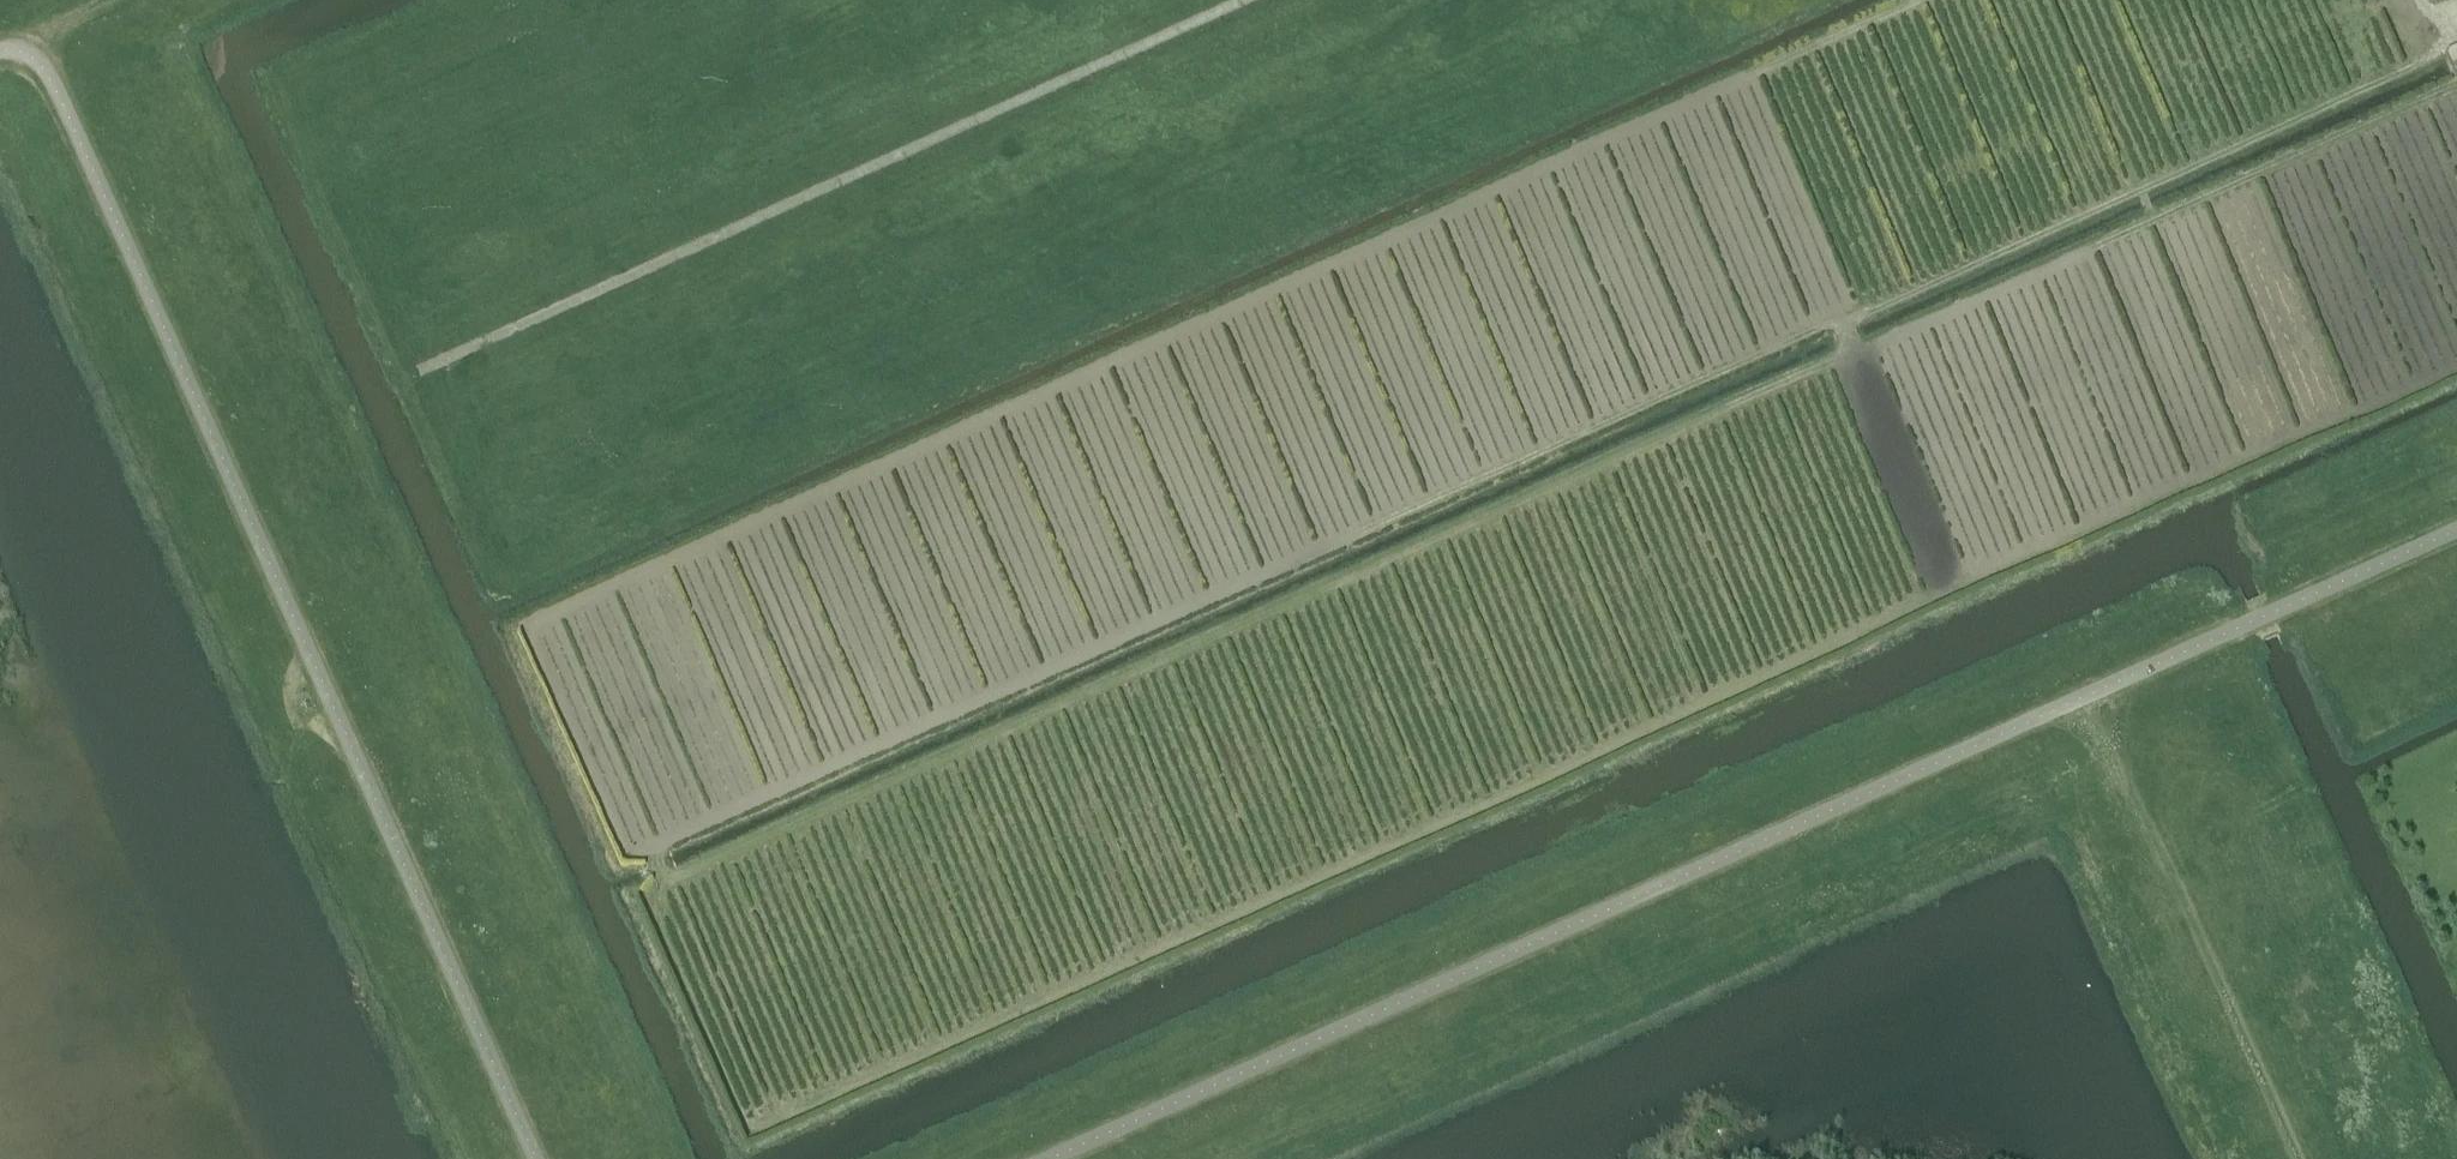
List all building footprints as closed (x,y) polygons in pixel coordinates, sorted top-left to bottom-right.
[(2452,67),(2456,64),(2456,45),(2445,51),(2452,67)]
